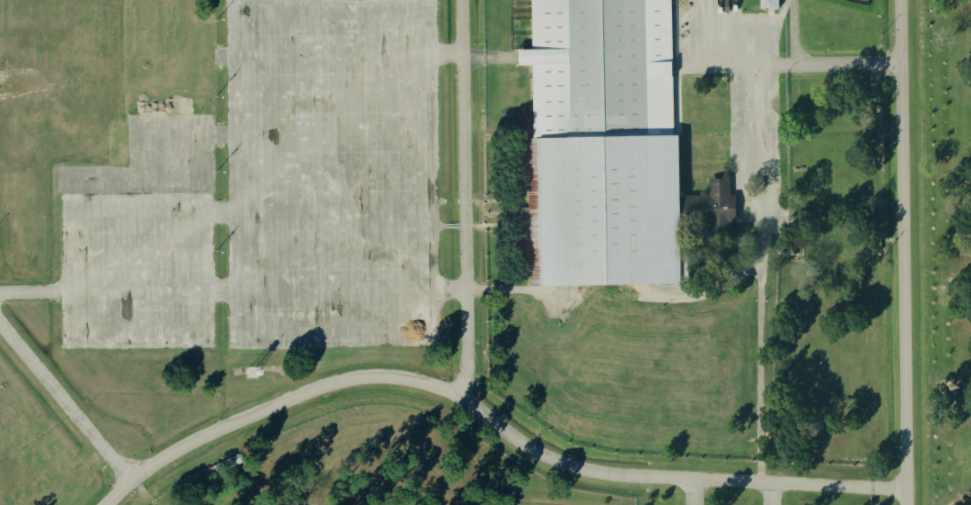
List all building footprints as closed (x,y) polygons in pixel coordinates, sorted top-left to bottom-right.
[(528,46),(526,0),(671,0),(673,74),(679,73),(680,102),(681,131),(529,137),(527,63),(513,63),(513,46),(528,46)] [(529,137),(524,136),(526,211),(528,284),(610,283),(681,282),(681,222),(681,194),(681,158),(681,134),(681,131),(529,137)] [(681,194),(709,194),(709,178),(731,178),(731,194),(736,194),(737,222),(731,222),(732,239),(710,238),(710,222),(681,222),(681,194)] [(725,252),(720,249),(715,252),(715,255),(715,258),(720,260),(724,258),(725,252)]
